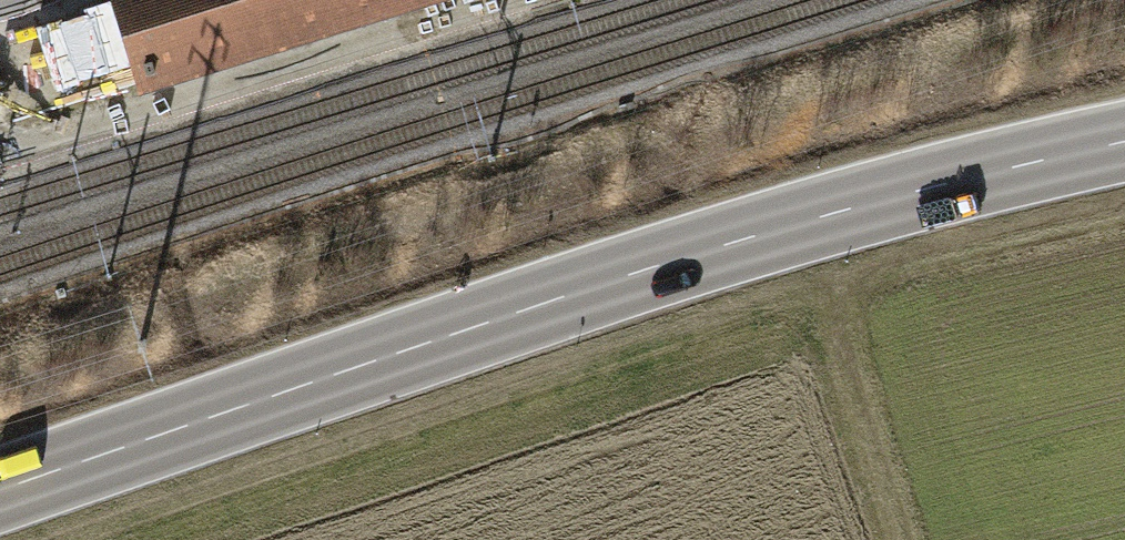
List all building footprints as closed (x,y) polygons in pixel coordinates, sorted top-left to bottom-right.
[(147,83),(418,0),(122,0),(147,83)] [(18,33),(27,86),(89,76),(80,23),(18,33)]
